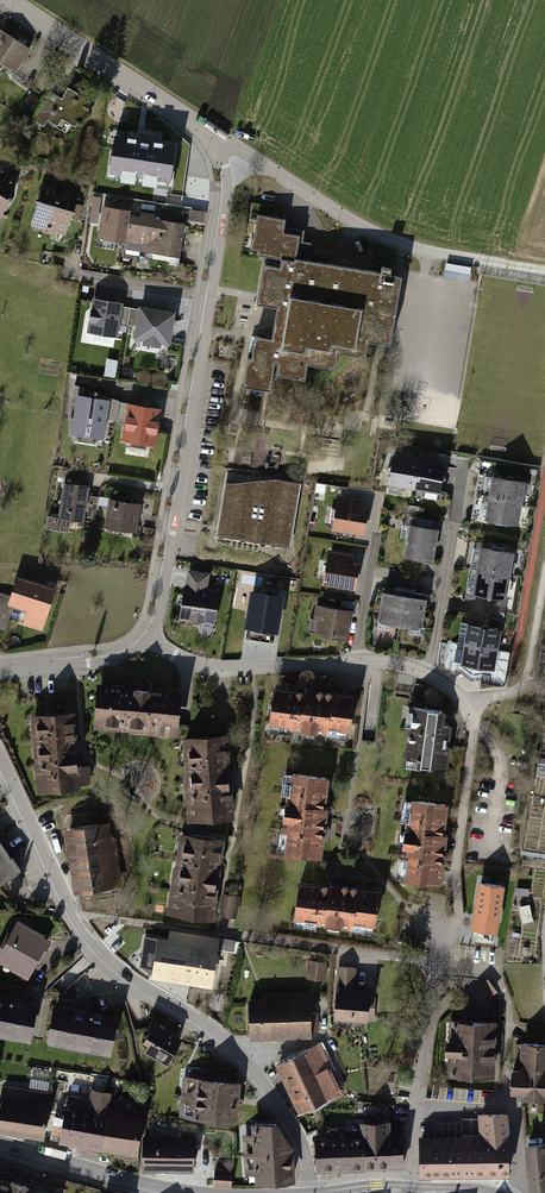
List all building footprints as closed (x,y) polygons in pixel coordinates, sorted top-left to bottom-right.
[(0,32),(0,44),(28,65),(41,48),(8,22),(0,32)] [(165,144),(125,138),(120,171),(160,177),(165,144)] [(3,163),(0,169),(0,206),(9,210),(27,176),(3,163)] [(82,188),(48,179),(40,212),(74,221),(82,188)] [(188,207),(189,201),(174,198),(173,204),(188,207)] [(193,211),(192,220),(205,222),(207,213),(193,211)] [(285,216),(257,212),(250,254),(291,261),(290,269),(264,264),(257,301),(275,304),(269,339),(253,336),(245,383),(283,389),(286,373),(309,377),(312,360),(335,364),(338,348),(363,352),(364,341),(385,345),(398,272),(303,256),(307,234),(283,230),(285,216)] [(183,226),(132,217),(127,247),(178,256),(183,226)] [(447,279),(472,279),(473,266),(447,265),(447,279)] [(96,301),(91,331),(121,335),(125,306),(96,301)] [(180,312),(144,305),(137,341),(172,348),(180,312)] [(107,403),(79,398),(74,432),(101,437),(107,403)] [(159,410),(130,406),(125,439),(131,440),(130,447),(146,449),(146,444),(153,445),(159,410)] [(420,486),(424,460),(401,456),(397,482),(420,486)] [(424,460),(420,486),(442,490),(446,464),(424,460)] [(105,478),(76,472),(69,508),(98,514),(105,478)] [(296,486),(228,475),(219,534),(286,545),(296,486)] [(485,497),(518,502),(521,482),(488,477),(485,497)] [(153,498),(123,491),(116,525),(146,531),(153,498)] [(369,497),(334,491),(329,522),(364,528),(369,497)] [(518,502),(485,497),(482,516),(515,521),(518,502)] [(439,523),(405,518),(399,557),(433,562),(439,523)] [(362,551),(326,545),(321,579),(357,584),(362,551)] [(473,567),(507,573),(510,554),(476,549),(473,567)] [(507,573),(473,567),(470,588),(503,593),(507,573)] [(213,576),(192,573),(190,586),(183,585),(179,615),(216,621),(220,592),(210,590),(213,576)] [(51,589),(17,579),(9,608),(42,618),(51,589)] [(403,626),(408,595),(389,592),(384,623),(403,626)] [(283,601),(253,595),(248,628),(277,634),(283,601)] [(408,595),(403,626),(423,629),(428,598),(408,595)] [(354,606),(314,601),(311,630),(351,635),(354,606)] [(507,619),(508,604),(495,604),(495,618),(507,619)] [(462,640),(495,645),(498,626),(465,621),(462,640)] [(495,645),(462,640),(458,660),(492,665),(495,645)] [(182,693),(99,684),(94,728),(177,738),(182,693)] [(357,697),(275,687),(270,732),(352,741),(357,697)] [(411,705),(405,769),(439,772),(445,708),(411,705)] [(31,712),(33,795),(78,794),(76,711),(31,712)] [(185,740),(188,822),(233,821),(230,738),(185,740)] [(288,771),(278,854),(322,859),(332,777),(288,771)] [(409,798),(400,880),(444,885),(453,803),(409,798)] [(112,822),(66,828),(75,891),(121,884),(112,822)] [(9,882),(32,866),(5,827),(0,830),(0,870),(9,882)] [(177,833),(167,914),(210,919),(220,839),(177,833)] [(383,891),(301,881),(296,926),(378,935),(383,891)] [(502,887),(478,884),(472,928),(495,932),(502,887)] [(532,905),(522,907),(525,923),(534,922),(532,905)] [(0,944),(0,968),(27,982),(52,939),(16,918),(0,944)] [(214,940),(160,932),(155,974),(208,981),(214,940)] [(221,949),(236,950),(237,939),(222,938),(221,949)] [(369,960),(349,960),(349,981),(344,981),(344,1009),(377,1009),(377,984),(369,984),(369,960)] [(276,990),(257,991),(259,1026),(318,1025),(317,983),(276,985),(276,990)] [(0,998),(0,1033),(29,1038),(35,1004),(0,998)] [(115,1019),(55,1006),(49,1040),(109,1052),(115,1019)] [(494,1022),(454,1020),(452,1073),(492,1075),(494,1022)] [(154,1040),(148,1050),(168,1061),(180,1040),(153,1024),(146,1036),(154,1040)] [(516,1043),(515,1053),(522,1054),(522,1071),(513,1070),(512,1090),(520,1090),(520,1097),(544,1098),(544,1087),(544,1044),(516,1043)] [(314,1047),(278,1064),(300,1111),(336,1094),(314,1047)] [(238,1076),(190,1071),(185,1115),(233,1121),(238,1076)] [(4,1086),(0,1108),(0,1128),(44,1135),(51,1093),(4,1086)] [(91,1094),(89,1110),(56,1105),(51,1137),(136,1151),(143,1111),(125,1108),(126,1100),(91,1094)] [(440,1140),(421,1140),(422,1175),(508,1173),(506,1114),(485,1114),(486,1141),(440,1142),(440,1140)] [(330,1138),(315,1139),(316,1168),(403,1164),(402,1125),(388,1126),(388,1121),(362,1122),(363,1129),(344,1130),(344,1128),(329,1129),(330,1138)] [(283,1135),(275,1124),(254,1123),(256,1138),(246,1138),(248,1169),(257,1169),(258,1182),(292,1180),(290,1148),(283,1135)] [(178,1139),(143,1139),(143,1167),(193,1168),(194,1134),(178,1133),(178,1139)] [(527,1145),(532,1192),(544,1192),(544,1148),(544,1144),(527,1145)] [(232,1171),(215,1169),(214,1185),(231,1186),(232,1171)] [(0,1181),(0,1192),(41,1192),(0,1181)]
